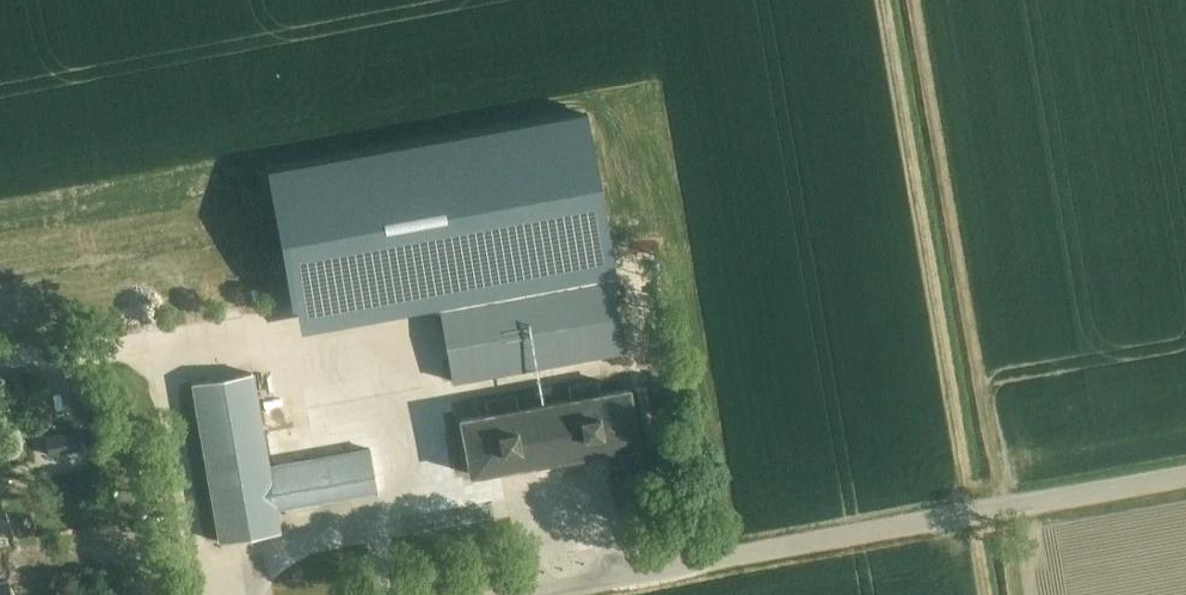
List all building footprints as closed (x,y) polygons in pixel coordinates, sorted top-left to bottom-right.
[(583,117),(273,173),(298,312),(608,256),(583,117)] [(452,380),(622,350),(609,279),(439,310),(452,380)] [(268,466),(251,372),(191,382),(219,541),(279,531),(275,507),(377,489),(369,448),(268,466)] [(598,380),(568,386),(570,398),(600,392),(598,380)] [(470,473),(637,443),(627,387),(600,392),(570,398),(518,407),(488,413),(460,418),(470,473)] [(515,395),(485,400),(488,413),(518,407),(515,395)] [(62,432),(46,435),(50,453),(66,450),(62,432)] [(639,454),(627,456),(629,465),(641,463),(639,454)] [(6,580),(0,581),(0,594),(9,594),(6,580)]
